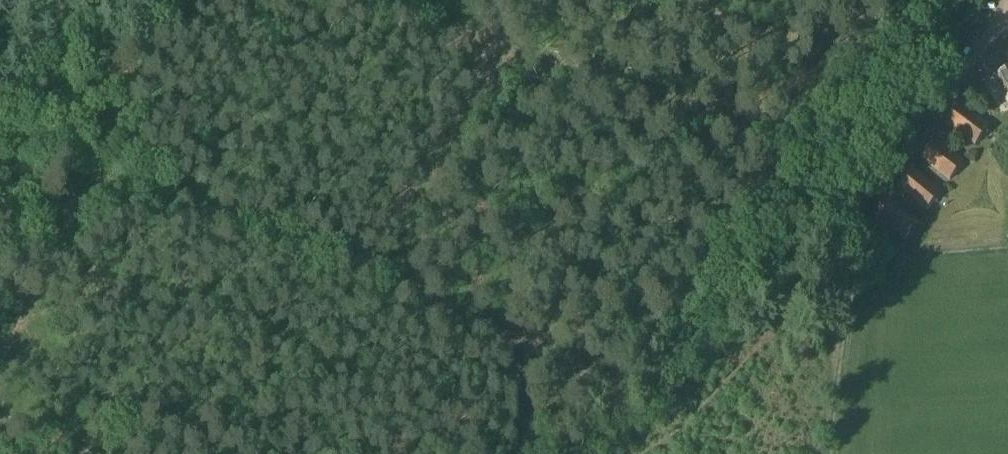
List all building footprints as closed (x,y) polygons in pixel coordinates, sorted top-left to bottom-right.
[(996,59),(979,68),(984,76),(991,72),(992,74),(1001,69),(996,59)] [(994,77),(1007,105),(1007,70),(994,77)] [(959,107),(946,125),(975,146),(981,137),(988,128),(981,123),(959,107)] [(934,142),(920,160),(949,181),(956,172),(962,164),(955,158),(934,142)] [(912,171),(898,188),(926,211),(933,202),(940,194),(933,188),(912,171)] [(888,201),(874,219),(903,241),(910,232),(916,223),(909,218),(888,201)]
